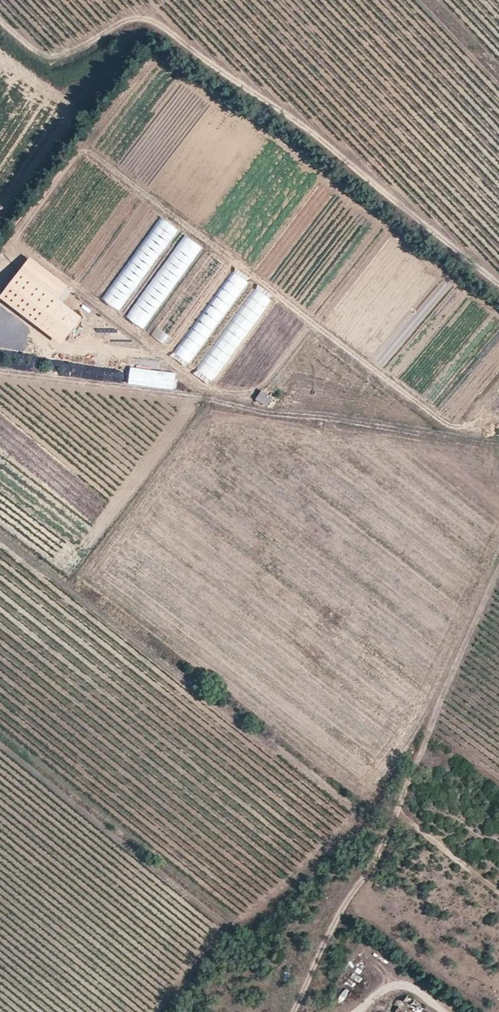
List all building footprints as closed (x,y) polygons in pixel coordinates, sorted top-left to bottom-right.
[(165,346),(225,265),(210,254),(151,336),(165,346)] [(189,364),(246,281),(231,271),(174,354),(189,364)] [(80,318),(20,272),(1,297),(29,318),(62,342),(80,318)] [(214,382),(269,298),(253,288),(198,372),(214,382)] [(263,389),(257,398),(267,405),(274,396),(263,389)] [(409,996),(395,1011),(430,1011),(409,996)]
